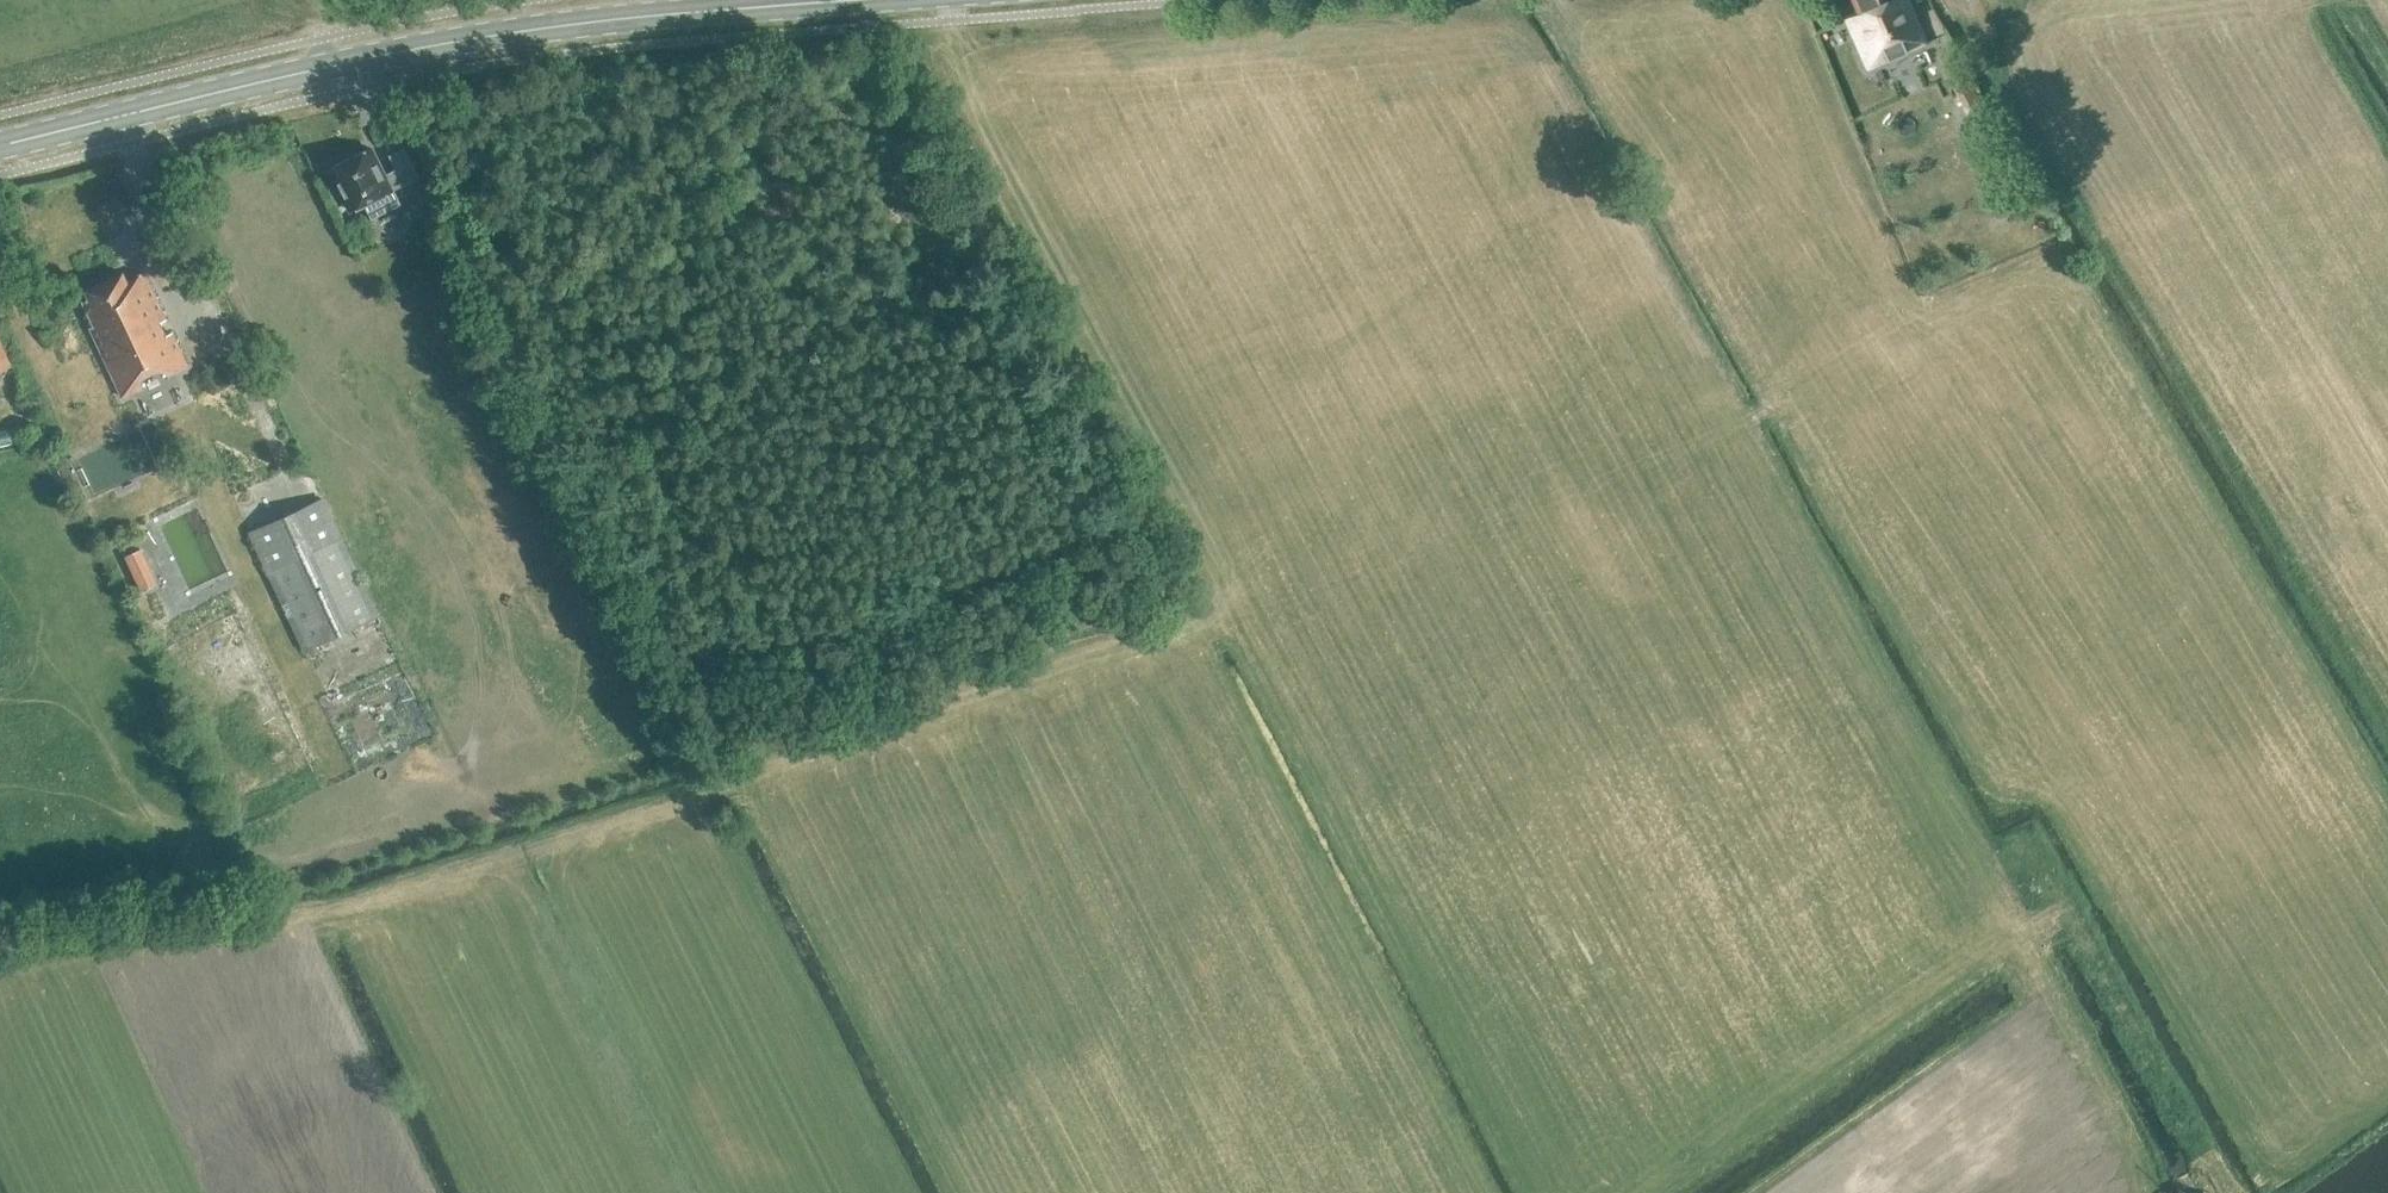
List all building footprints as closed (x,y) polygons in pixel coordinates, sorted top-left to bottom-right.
[(1883,0),(1853,0),(1859,14),(1847,19),(1869,68),(1926,43),(1907,0),(1890,0),(1884,3),(1883,0)] [(1987,113),(1966,76),(1950,85),(1971,122),(1987,113)] [(340,184),(337,185),(351,213),(364,206),(371,220),(401,205),(394,190),(420,178),(405,148),(389,155),(395,167),(383,173),(372,148),(331,167),(340,184)] [(90,297),(83,300),(94,325),(96,325),(90,327),(122,396),(141,387),(140,377),(160,368),(168,374),(187,365),(172,332),(166,335),(160,321),(166,319),(144,272),(127,280),(123,271),(87,289),(90,297)] [(0,341),(0,369),(11,364),(0,341)] [(248,531),(304,650),(380,614),(324,495),(248,531)]
